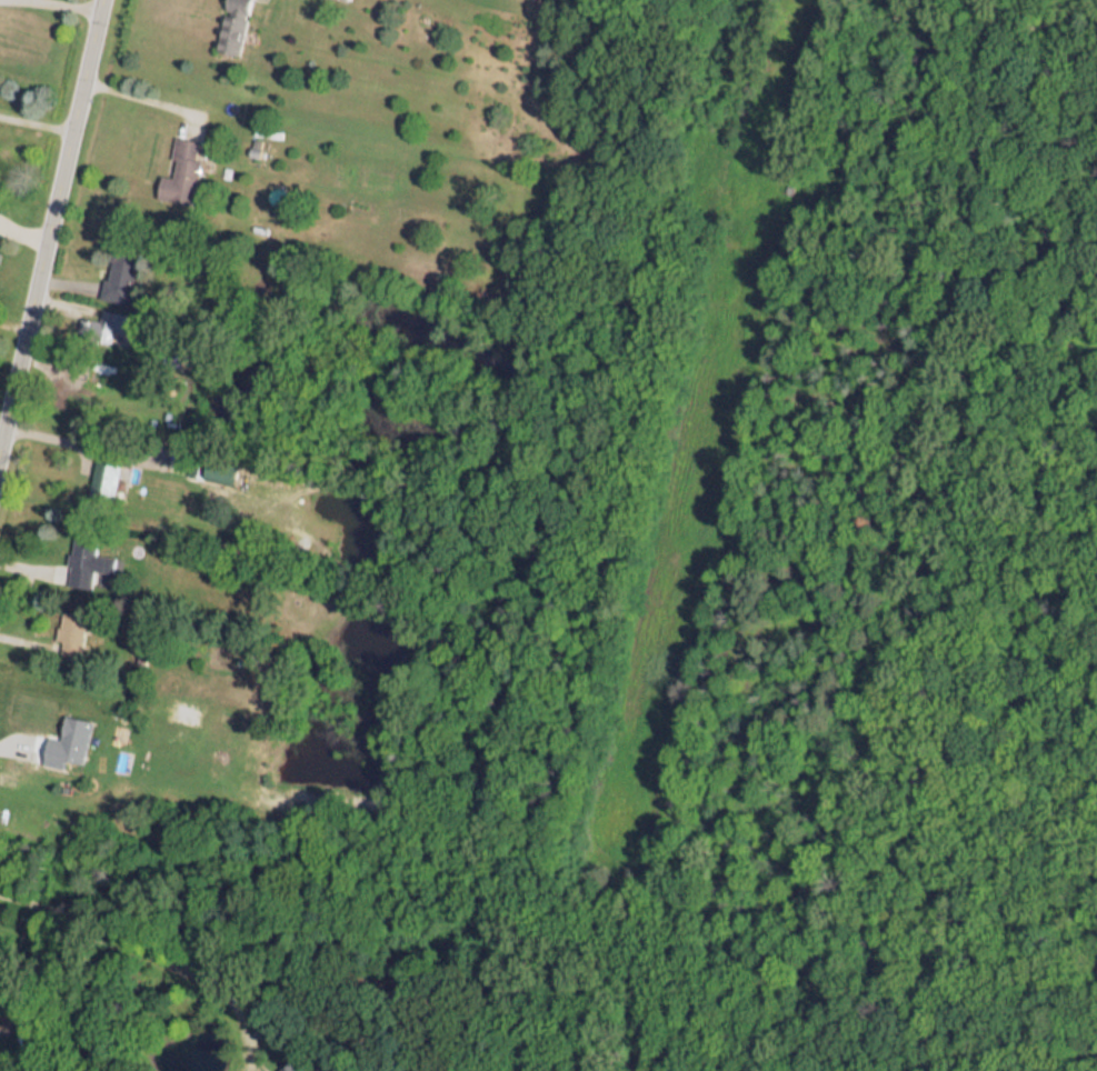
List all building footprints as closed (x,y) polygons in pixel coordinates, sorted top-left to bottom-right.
[(232,10),(245,12),(246,0),(224,0),(223,7),(233,8),(232,10)] [(195,133),(170,130),(162,192),(192,196),(197,153),(192,153),(195,133)]
